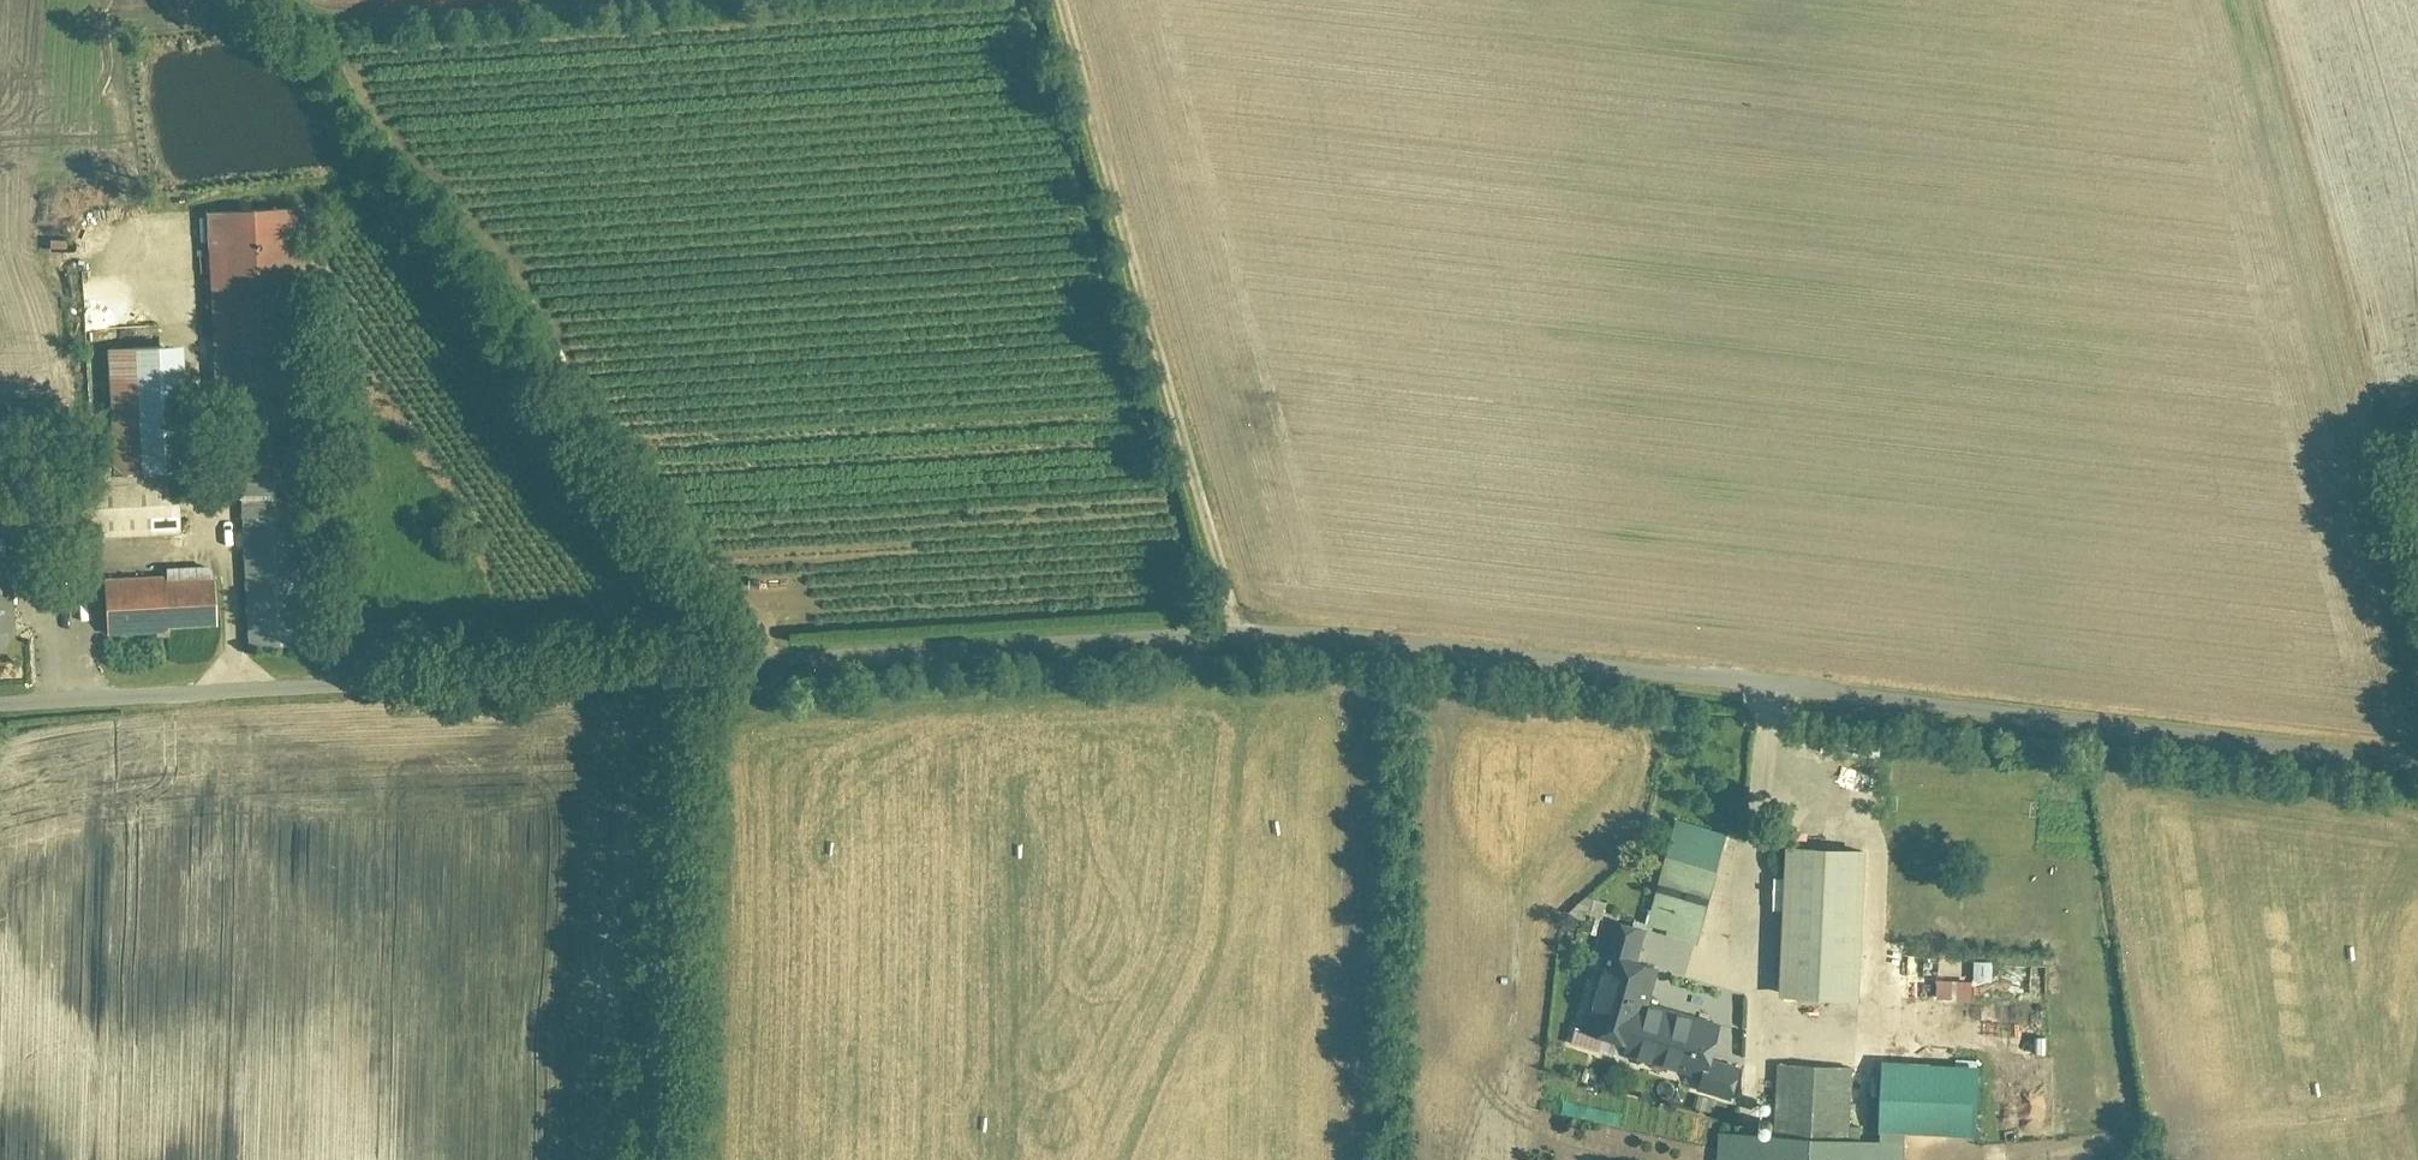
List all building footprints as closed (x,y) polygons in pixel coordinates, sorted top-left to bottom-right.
[(246,645),(304,643),(297,482),(310,482),(297,210),(200,214),(212,486),(239,484),(246,645)] [(111,353),(114,474),(178,472),(175,351),(111,353)] [(96,487),(97,541),(175,540),(173,485),(96,487)] [(8,643),(7,631),(12,630),(7,539),(0,540),(0,650),(2,649),(8,643)] [(95,583),(99,638),(209,630),(205,576),(95,583)] [(1641,925),(1690,941),(1724,837),(1675,822),(1641,925)] [(1762,904),(1760,979),(1852,981),(1854,906),(1762,904)] [(1653,965),(1606,953),(1583,1046),(1728,1082),(1741,1033),(1721,1028),(1732,986),(1687,975),(1677,1017),(1642,1008),(1653,965)] [(1905,1060),(1876,1059),(1874,1128),(1943,1131),(1946,1061),(1905,1060)] [(1775,1076),(1776,1128),(1853,1127),(1852,1074),(1775,1076)] [(1893,1144),(1713,1137),(1712,1159),(1893,1159),(1893,1144)]
